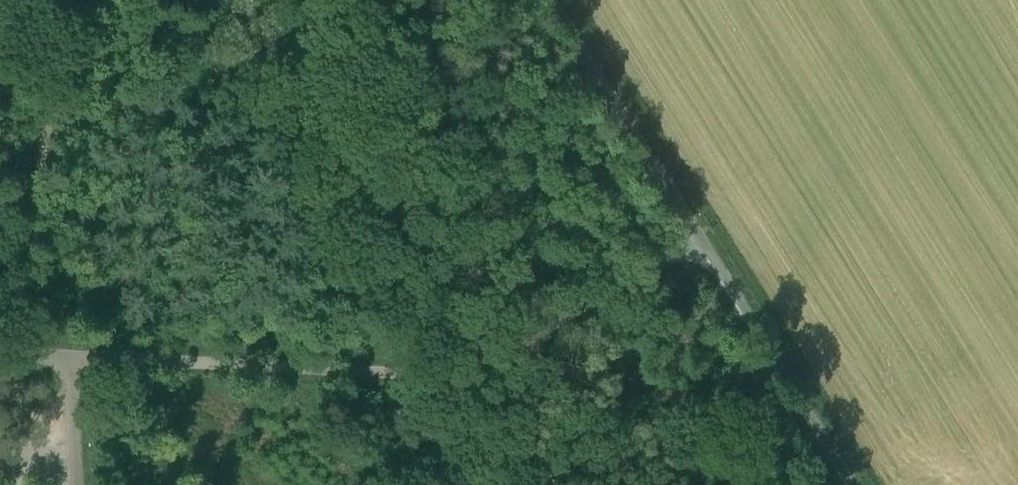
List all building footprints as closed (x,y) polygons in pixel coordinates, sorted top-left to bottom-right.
[(512,372),(500,379),(507,391),(519,384),(512,372)]
